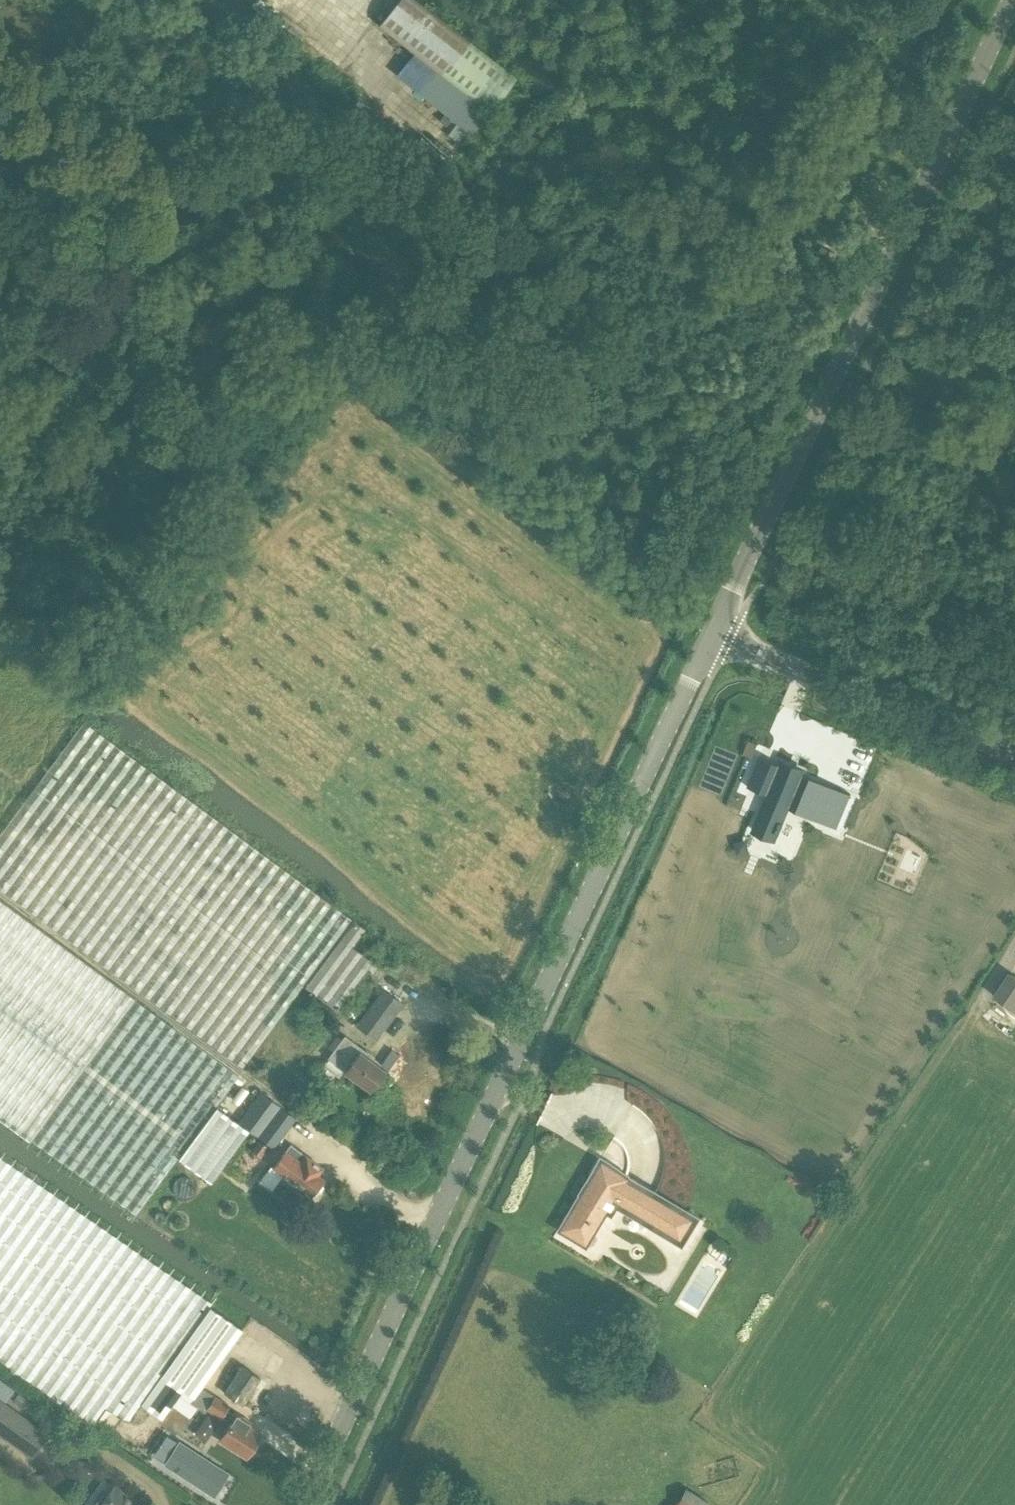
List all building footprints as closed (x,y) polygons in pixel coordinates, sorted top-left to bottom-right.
[(517,77),(416,0),(398,0),(378,27),(490,112),(517,77)] [(847,239),(855,227),(852,225),(847,222),(839,233),(847,239)] [(825,256),(827,250),(820,247),(818,252),(825,256)] [(0,835),(0,890),(243,1069),(305,986),(336,1009),(372,960),(340,937),(352,920),(83,723),(0,835)] [(760,758),(748,785),(770,794),(768,798),(754,832),(773,840),(788,806),(790,800),(821,813),(818,819),(838,827),(851,797),(801,776),(802,772),(783,764),(781,767),(760,758)] [(238,1075),(0,901),(0,1117),(135,1215),(177,1158),(210,1182),(248,1129),(273,1147),(295,1118),(260,1092),(238,1123),(215,1106),(238,1075)] [(1013,973),(997,996),(1014,1009),(1014,975),(1013,973)] [(376,1038),(403,1002),(383,988),(357,1023),(376,1038)] [(364,1054),(367,1051),(344,1035),(328,1058),(370,1089),(384,1069),(364,1054)] [(261,1157),(268,1147),(259,1141),(252,1151),(261,1157)] [(306,1154),(300,1161),(285,1150),(273,1166),(310,1193),(322,1176),(317,1173),(322,1166),(306,1154)] [(211,1302),(0,1155),(0,1363),(101,1434),(116,1415),(128,1418),(139,1404),(162,1420),(180,1395),(204,1412),(207,1408),(215,1396),(201,1387),(242,1329),(209,1306),(211,1302)] [(683,1214),(685,1210),(622,1172),(615,1184),(606,1179),(604,1183),(590,1175),(558,1229),(561,1231),(581,1242),(593,1221),(599,1224),(606,1212),(611,1215),(619,1201),(662,1227),(659,1232),(681,1245),(695,1221),(683,1214)] [(242,1405),(260,1378),(241,1366),(224,1393),(242,1405)] [(230,1422),(219,1438),(246,1456),(261,1434),(248,1426),(250,1423),(236,1413),(234,1415),(226,1409),(228,1406),(215,1396),(207,1408),(221,1418),(222,1416),(230,1422)] [(49,1434),(0,1399),(0,1435),(32,1458),(49,1434)] [(165,1464),(214,1495),(228,1473),(179,1442),(165,1464)] [(114,1487),(101,1504),(139,1504),(114,1487)] [(709,1503),(686,1488),(674,1504),(708,1504),(709,1503)]
